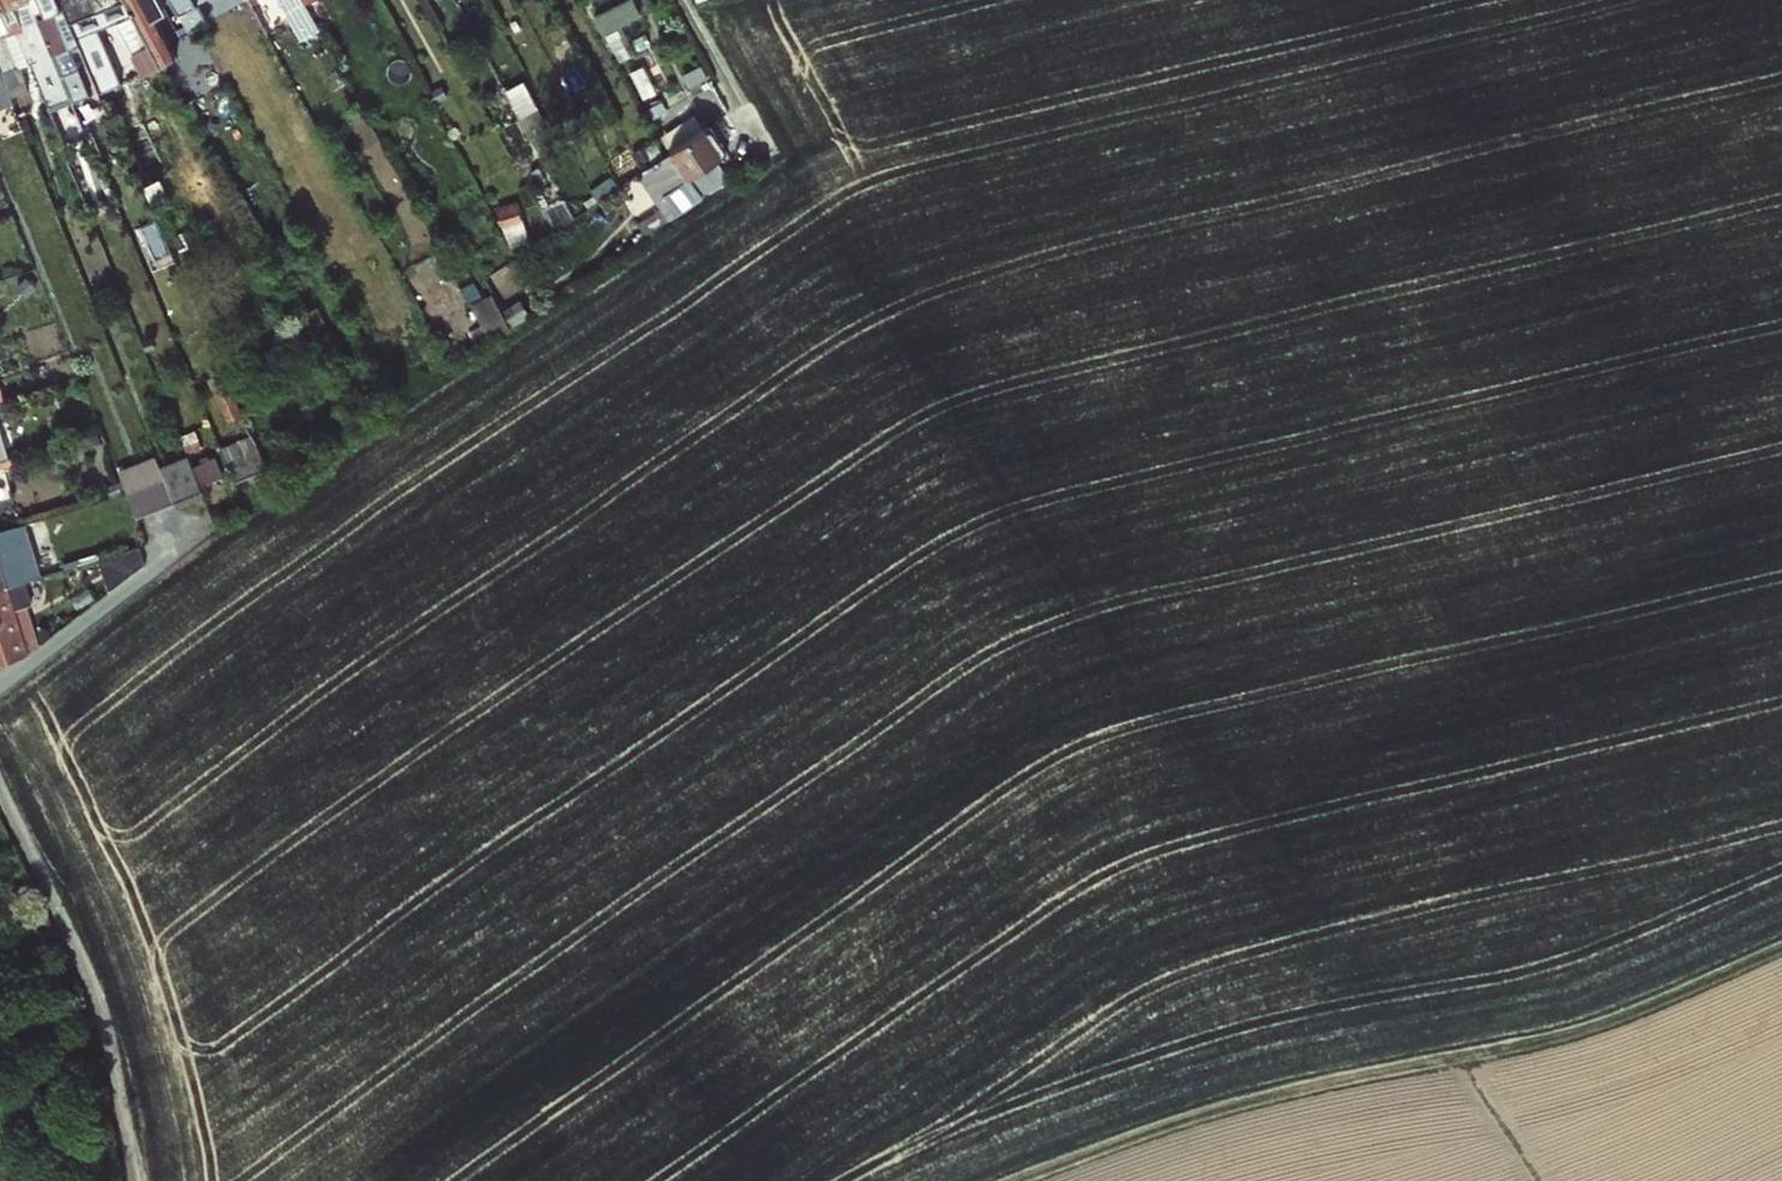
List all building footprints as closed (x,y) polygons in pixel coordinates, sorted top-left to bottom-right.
[(9,90),(27,83),(21,67),(31,63),(6,0),(0,0),(0,67),(9,90)] [(31,63),(53,54),(32,0),(6,0),(31,63)] [(53,54),(79,44),(62,0),(32,0),(53,54)] [(120,20),(134,12),(127,0),(108,0),(120,20)] [(134,12),(151,44),(163,66),(178,58),(157,18),(166,13),(160,0),(127,0),(134,12)] [(182,14),(189,11),(199,29),(208,24),(196,0),(175,0),(182,14)] [(247,0),(236,0),(253,31),(239,39),(244,50),(266,38),(247,0)] [(624,3),(634,22),(650,13),(643,0),(630,0),(624,3)] [(163,66),(151,44),(135,52),(147,75),(163,66)] [(9,90),(0,67),(0,93),(9,90)] [(108,70),(93,77),(109,114),(123,106),(108,70)] [(50,85),(42,88),(50,109),(58,106),(50,85)] [(667,157),(645,171),(629,182),(646,207),(627,219),(640,238),(727,179),(717,161),(729,152),(712,127),(689,142),(667,157)] [(171,201),(158,172),(139,181),(152,210),(171,201)] [(476,299),(489,336),(510,328),(497,291),(476,299)] [(207,493),(187,444),(159,456),(179,504),(207,493)] [(0,461),(0,471),(16,466),(13,457),(0,461)] [(28,655),(8,588),(0,591),(0,664),(28,655)]
